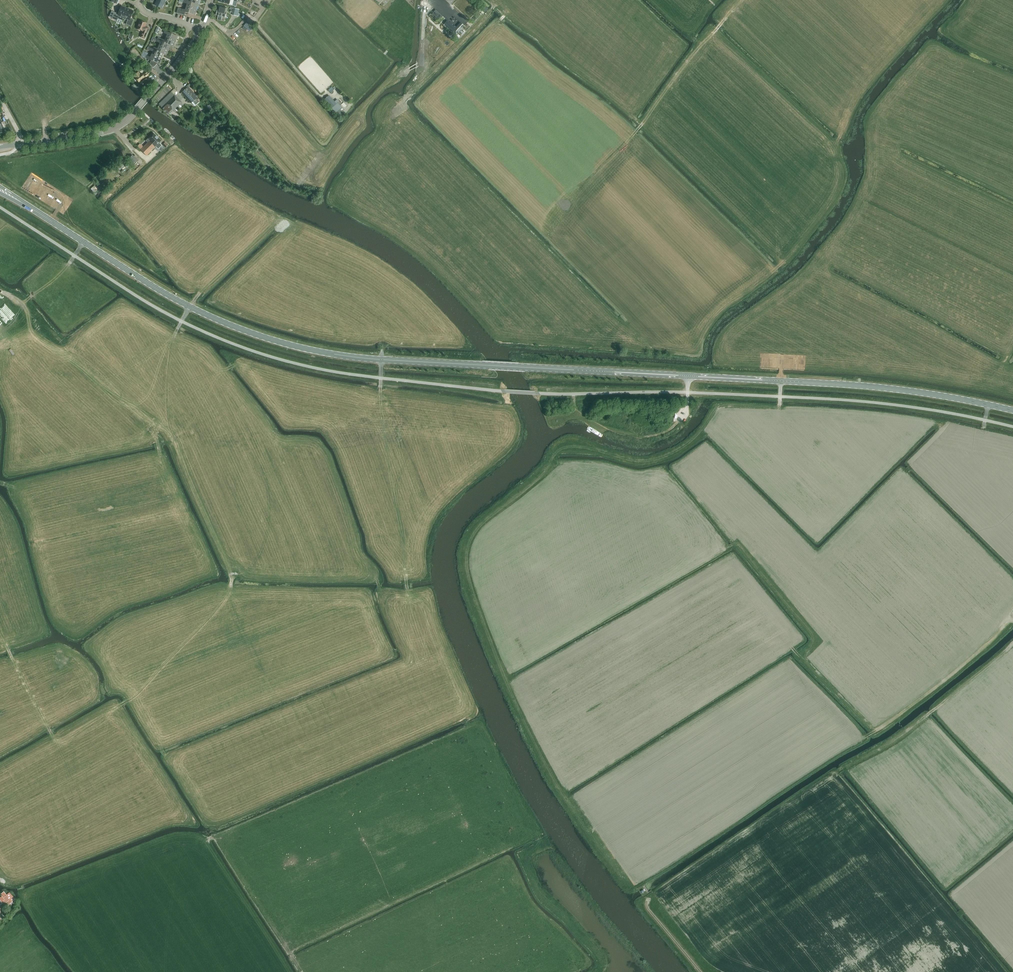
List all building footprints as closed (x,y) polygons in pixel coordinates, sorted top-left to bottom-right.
[(157,0),(155,5),(162,8),(166,0),(157,0)] [(198,5),(184,1),(184,2),(183,3),(187,4),(186,7),(196,10),(198,5)] [(127,8),(122,6),(118,14),(115,12),(112,11),(110,17),(113,18),(112,19),(117,21),(118,19),(122,21),(124,18),(127,8)] [(227,8),(224,8),(219,6),(218,10),(217,10),(216,15),(225,17),(227,12),(227,8)] [(185,13),(195,15),(196,10),(186,7),(185,10),(178,8),(177,13),(184,16),(185,13)] [(134,11),(127,8),(124,18),(128,20),(126,24),(131,27),(134,20),(130,19),(134,11)] [(455,28),(454,26),(447,20),(447,21),(444,24),(456,35),(459,32),(461,30),(464,26),(460,22),(456,27),(455,28)] [(147,23),(140,21),(137,29),(143,32),(141,37),(144,39),(148,28),(145,27),(147,23)] [(167,35),(166,38),(175,42),(178,37),(165,31),(164,33),(167,35)] [(158,38),(157,40),(160,41),(164,43),(170,46),(173,47),(175,42),(166,38),(165,41),(161,39),(158,38)] [(160,41),(157,40),(157,42),(160,43),(159,46),(168,50),(170,46),(164,43),(160,41)] [(168,50),(159,46),(157,49),(154,47),(153,49),(157,51),(163,54),(166,55),(168,50)] [(161,59),(163,54),(157,51),(153,49),(150,48),(149,50),(153,52),(152,55),(161,59)] [(136,57),(134,55),(131,58),(132,60),(132,62),(134,63),(137,64),(140,62),(138,59),(136,57)] [(147,56),(146,58),(151,61),(150,63),(154,67),(157,65),(157,63),(159,64),(161,59),(152,55),(150,58),(147,56)] [(146,78),(151,75),(148,71),(144,75),(143,75),(142,74),(141,75),(139,72),(134,76),(136,78),(139,83),(146,77),(146,78)] [(152,74),(149,77),(140,83),(143,88),(152,82),(152,81),(155,78),(152,74)] [(191,103),(197,98),(188,88),(182,93),(191,103)] [(183,104),(182,103),(174,95),(171,92),(159,104),(162,108),(166,112),(169,115),(173,111),(175,112),(183,104)] [(342,107),(338,103),(339,102),(337,100),(334,102),(329,96),(324,100),(331,108),(332,108),(335,113),(342,107)] [(156,147),(161,141),(154,133),(146,141),(148,143),(141,150),(146,156),(156,147)] [(135,155),(134,157),(133,156),(129,159),(132,161),(131,162),(134,165),(138,162),(141,165),(143,163),(135,155)] [(0,898),(0,904),(5,901),(7,902),(8,901),(9,903),(10,903),(11,905),(13,903),(12,901),(14,899),(12,896),(8,894),(7,895),(4,892),(2,894),(1,895),(2,896),(0,898)]
